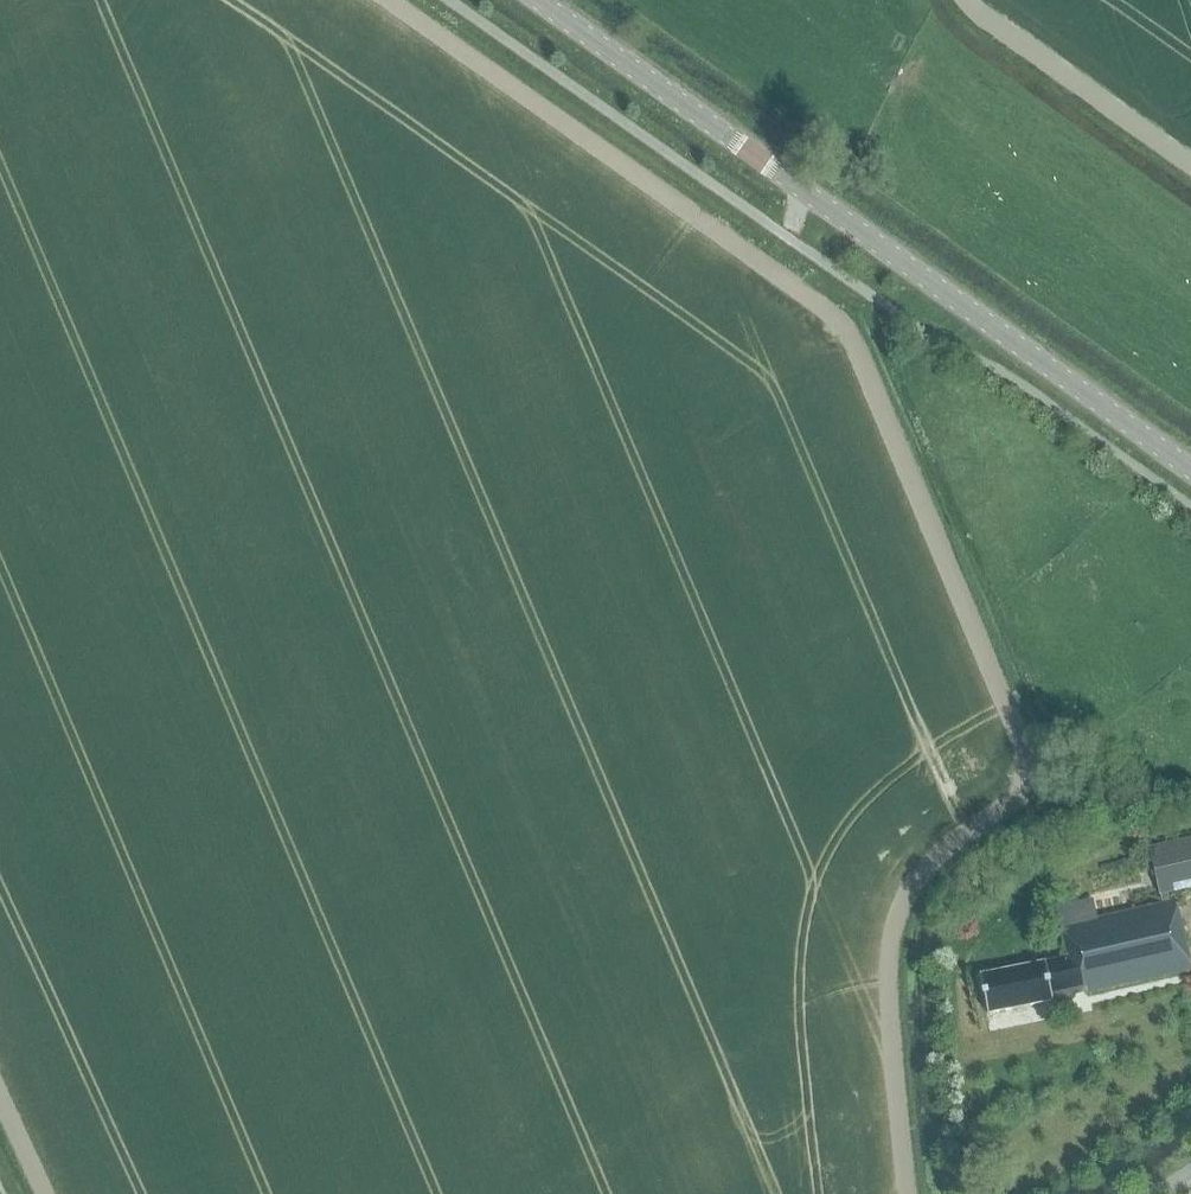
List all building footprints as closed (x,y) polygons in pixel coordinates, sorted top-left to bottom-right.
[(1190,969),(1190,968),(1176,898),(1168,899),(1166,892),(1190,887),(1190,837),(1148,846),(1160,901),(1096,915),(1092,897),(1055,905),(1067,958),(979,977),(987,1013),(1053,1001),(1054,1003),(1062,1005),(1067,1003),(1071,1000),(1073,995),(1190,969)]
